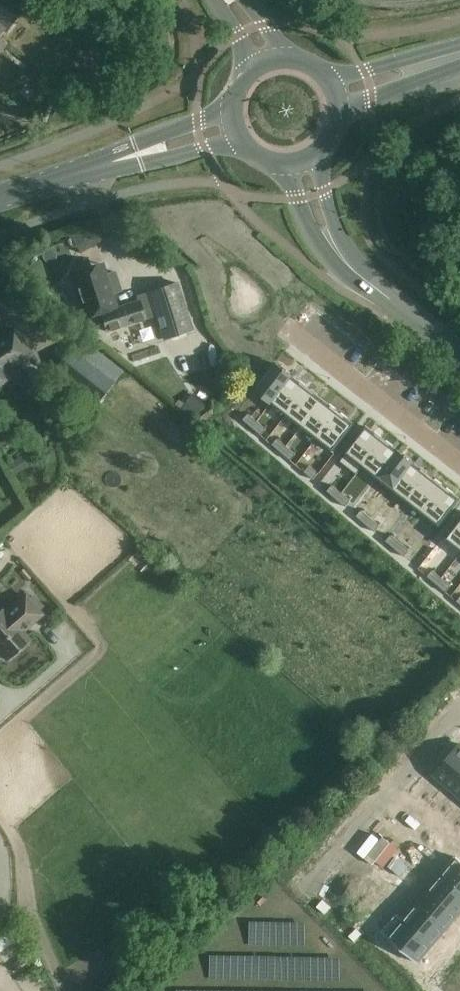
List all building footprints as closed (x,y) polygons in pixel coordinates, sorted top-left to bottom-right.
[(0,33),(3,29),(5,31),(28,1),(26,0),(0,0),(0,33)] [(81,251),(97,242),(87,226),(71,235),(81,251)] [(73,279),(69,280),(74,294),(78,293),(81,302),(86,317),(101,313),(107,331),(156,316),(164,339),(193,330),(178,283),(149,293),(138,296),(139,300),(115,308),(111,295),(122,291),(115,271),(104,275),(104,274),(102,269),(100,262),(71,271),(73,279)] [(12,376),(12,375),(22,368),(18,362),(31,354),(14,328),(0,337),(0,384),(12,376)] [(53,366),(98,400),(113,380),(115,382),(123,370),(80,337),(72,347),(69,346),(53,366)] [(277,363),(256,390),(272,402),(293,376),(277,363)] [(293,376),(272,402),(287,414),(308,387),(293,376)] [(308,387),(287,414),(302,426),(323,399),(308,387)] [(194,419),(206,402),(194,392),(181,410),(194,419)] [(323,399),(302,426),(317,438),(338,411),(323,399)] [(338,411),(317,438),(333,450),(354,424),(338,411)] [(249,413),(244,419),(253,427),(258,421),(249,413)] [(258,421),(253,427),(262,434),(267,428),(258,421)] [(368,427),(341,461),(358,474),(364,466),(362,465),(383,439),(368,427)] [(278,438),(273,444),(282,452),(287,446),(278,438)] [(383,439),(362,465),(364,466),(378,477),(398,451),(383,439)] [(287,446),(282,452),(291,459),(296,453),(287,446)] [(398,451),(378,477),(393,489),(413,462),(398,451)] [(20,456),(8,464),(15,474),(27,467),(20,456)] [(413,462),(393,489),(408,501),(429,474),(413,462)] [(310,465),(305,471),(314,479),(319,473),(310,465)] [(429,474),(408,501),(423,513),(444,486),(429,474)] [(333,485),(328,490),(337,498),(342,492),(333,485)] [(444,486),(423,513),(439,525),(459,499),(444,486)] [(342,492),(337,498),(345,506),(351,500),(342,492)] [(362,510),(357,516),(366,523),(371,517),(362,510)] [(371,517),(366,523),(375,531),(380,525),(371,517)] [(447,539),(459,549),(459,522),(447,539)] [(391,534),(386,540),(395,548),(400,542),(391,534)] [(400,542),(395,548),(404,556),(409,550),(400,542)] [(433,570),(428,576),(437,583),(442,577),(433,570)] [(442,577),(437,583),(446,591),(451,585),(442,577)] [(21,629),(25,626),(27,627),(42,614),(25,595),(6,612),(2,608),(0,610),(0,657),(2,658),(4,656),(7,660),(30,640),(21,629)] [(435,774),(452,789),(459,780),(459,745),(435,774)] [(452,789),(459,796),(459,780),(452,789)] [(441,873),(459,889),(459,859),(456,856),(441,873)] [(428,889),(459,915),(459,913),(459,889),(441,873),(428,889)] [(428,889),(416,903),(446,930),(459,915),(428,889)] [(403,918),(402,919),(433,945),(446,930),(416,903),(403,918)] [(397,913),(382,931),(418,962),(433,945),(402,919),(403,918),(397,913)] [(29,956),(13,964),(25,990),(46,990),(29,956)]
